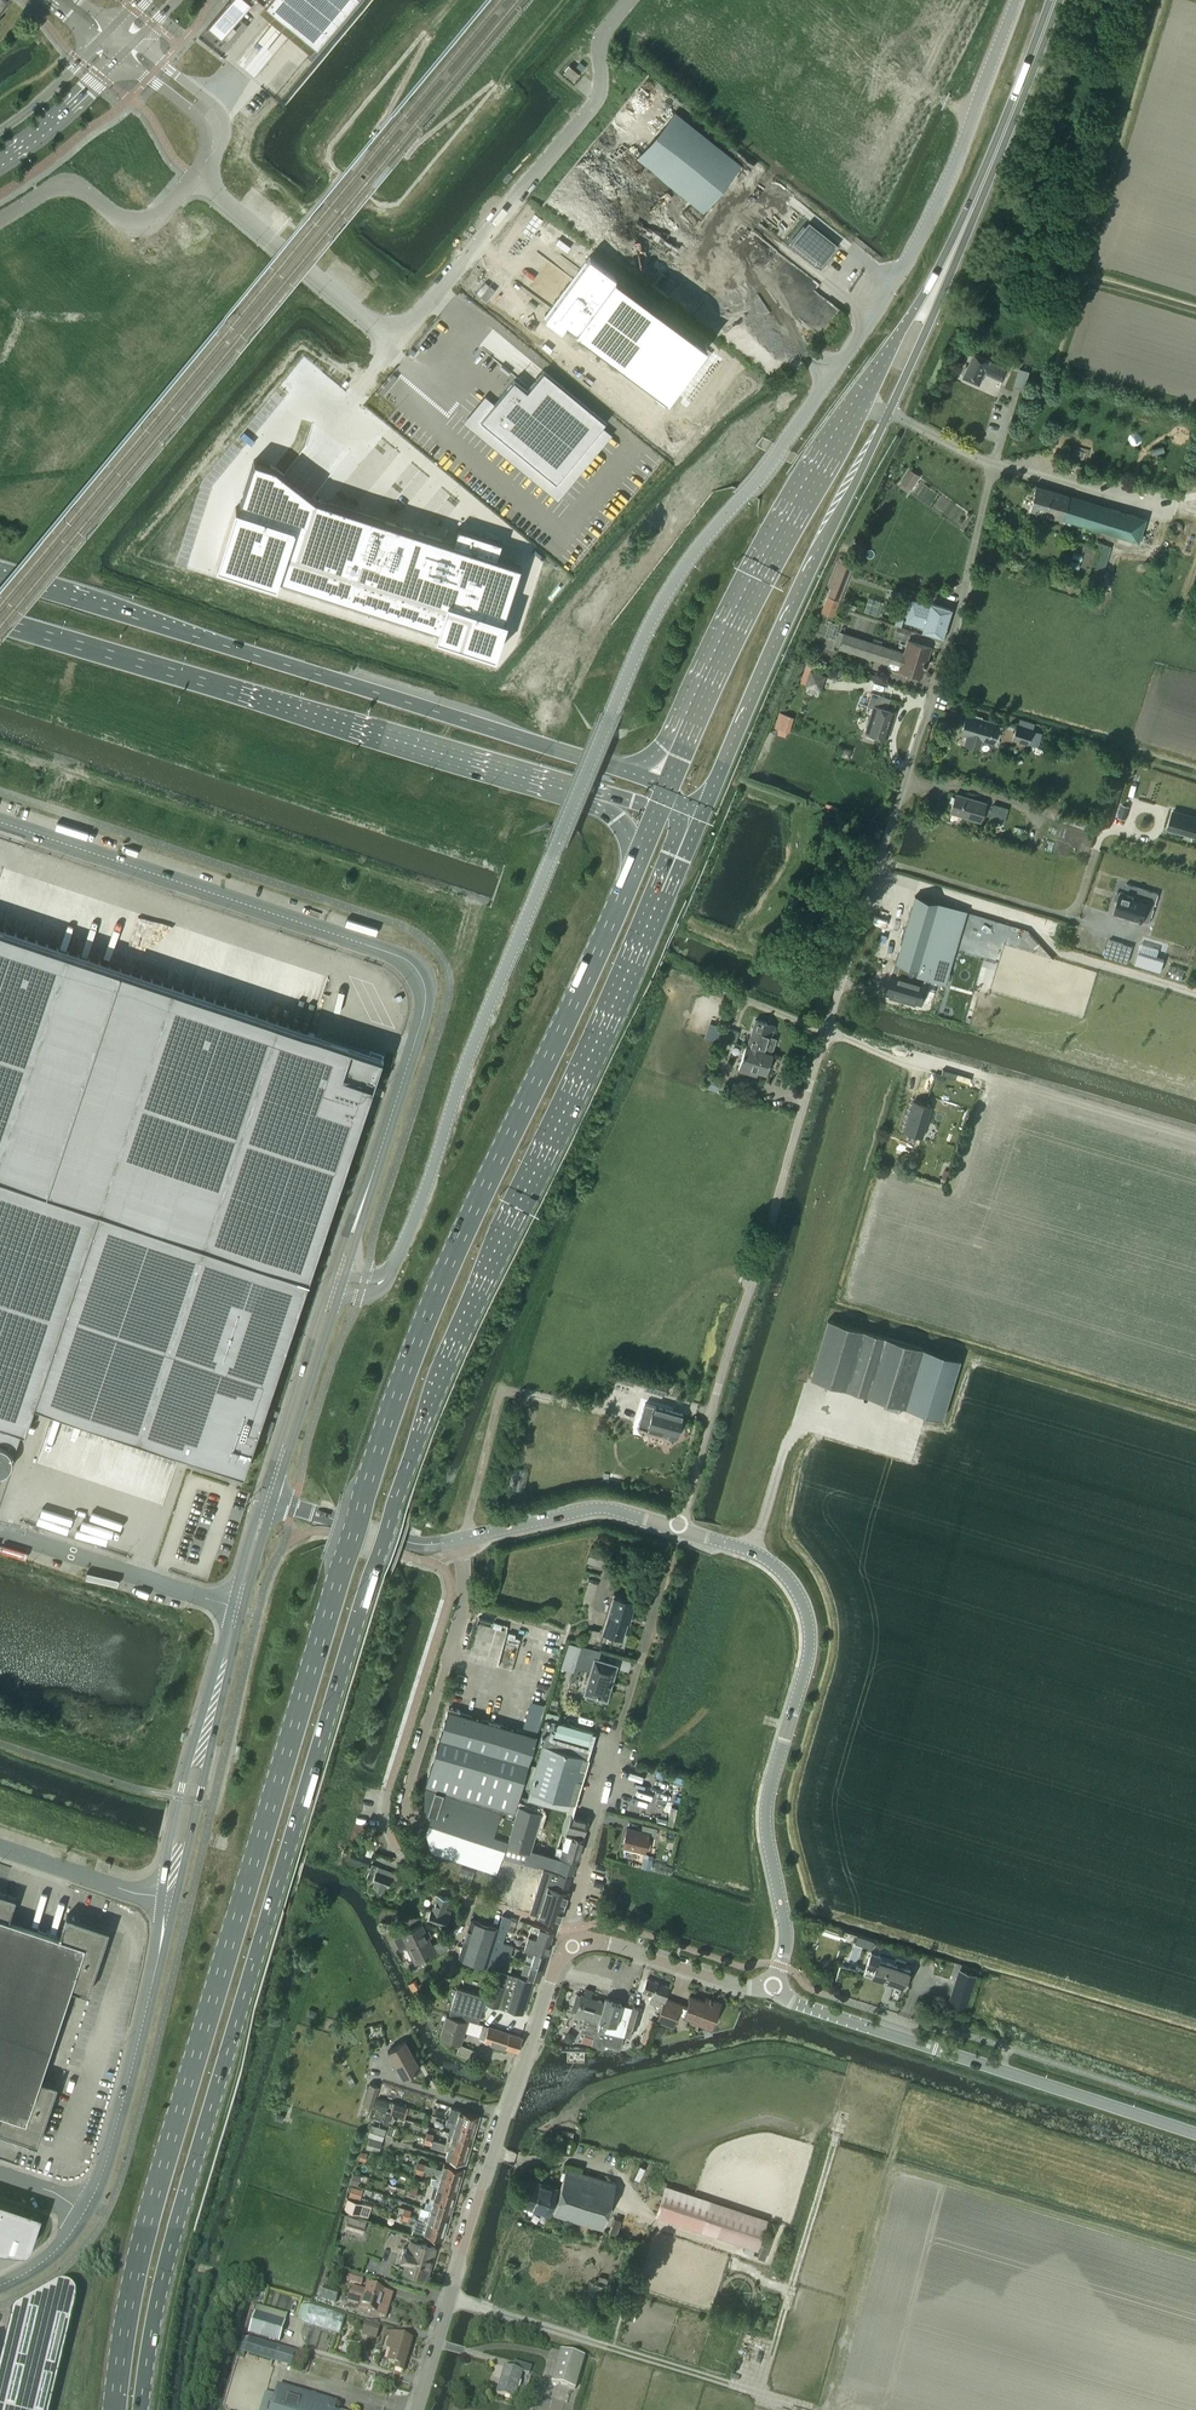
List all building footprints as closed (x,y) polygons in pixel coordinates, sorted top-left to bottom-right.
[(206,28),(207,29),(208,27),(220,38),(219,39),(220,40),(252,2),(256,0),(229,0),(206,28)] [(316,46),(355,0),(261,0),(263,2),(316,46)] [(577,75),(567,67),(562,73),(572,82),(577,75)] [(665,104),(627,151),(703,212),(741,165),(665,104)] [(806,224),(792,242),(821,266),(835,248),(806,224)] [(571,242),(532,294),(543,302),(539,308),(560,324),(565,318),(652,383),(691,331),(571,242)] [(1003,382),(1008,370),(990,362),(991,361),(974,353),(963,377),(979,385),(985,373),(1003,382)] [(347,379),(350,375),(342,369),(339,373),(347,379)] [(514,380),(480,421),(556,483),(606,422),(543,370),(529,388),(527,390),(514,380)] [(1023,389),(1028,372),(1020,370),(1015,387),(1023,389)] [(1073,448),(1072,453),(1084,457),(1086,452),(1073,448)] [(235,506),(217,565),(276,584),(278,577),(438,628),(435,635),(495,654),(506,619),(503,618),(521,565),(497,557),(501,542),(458,528),(453,543),(313,497),(284,474),(275,467),(253,460),(238,507),(235,506)] [(909,468),(900,482),(910,489),(919,475),(909,468)] [(1029,509),(1138,542),(1145,519),(1036,486),(1029,509)] [(907,611),(904,622),(924,628),(923,630),(941,636),(945,623),(949,612),(949,610),(931,604),(930,606),(911,599),(907,611)] [(888,662),(900,666),(899,670),(905,672),(905,674),(906,676),(911,678),(914,677),(914,675),(921,677),(924,667),(926,668),(926,665),(925,665),(930,648),(907,641),(903,654),(844,633),(839,647),(887,664),(888,662)] [(807,686),(821,691),(826,676),(812,671),(807,686)] [(887,739),(895,712),(887,710),(890,699),(872,693),(868,706),(873,708),(866,732),(873,734),(873,735),(880,737),(887,739)] [(789,731),(793,717),(784,714),(779,728),(789,731)] [(981,739),(988,741),(995,743),(1000,724),(966,714),(960,733),(967,735),(965,743),(979,748),(981,739)] [(1011,739),(1028,744),(1029,741),(1035,743),(1039,730),(1033,728),(1033,727),(1017,722),(1011,739)] [(980,820),(985,803),(955,794),(950,811),(980,820)] [(992,803),(987,819),(1003,823),(1008,808),(992,803)] [(1121,803),(1117,816),(1126,819),(1129,806),(1121,803)] [(1167,829),(1194,837),(1195,832),(1195,816),(1173,809),(1167,829)] [(1120,890),(1114,912),(1149,923),(1157,894),(1126,884),(1124,892),(1120,890)] [(915,896),(894,968),(897,969),(917,974),(927,977),(945,983),(966,912),(915,896)] [(25,1429),(35,1401),(243,1471),(382,1057),(0,929),(0,1420),(25,1429)] [(1109,939),(1104,955),(1128,963),(1133,946),(1109,939)] [(1144,954),(1140,967),(1154,971),(1158,959),(1144,954)] [(893,974),(887,993),(892,994),(891,996),(900,999),(901,997),(905,998),(918,1002),(920,1002),(927,977),(917,974),(897,969),(896,975),(893,974)] [(771,1037),(775,1026),(755,1020),(746,1046),(745,1045),(738,1066),(749,1070),(750,1066),(767,1071),(772,1056),(763,1053),(769,1036),(771,1037)] [(719,1038),(723,1026),(715,1024),(711,1035),(719,1038)] [(736,1043),(739,1032),(723,1026),(715,1052),(723,1054),(727,1040),(736,1043)] [(936,1074),(934,1080),(942,1083),(944,1076),(936,1074)] [(922,1136),(931,1107),(912,1101),(903,1130),(922,1136)] [(827,1318),(810,1378),(905,1407),(942,1418),(960,1359),(923,1348),(827,1318)] [(618,1369),(614,1379),(632,1385),(636,1375),(618,1369)] [(664,1395),(668,1384),(649,1378),(645,1389),(664,1395)] [(676,1437),(682,1414),(654,1406),(648,1428),(676,1437)] [(607,1429),(596,1435),(601,1446),(613,1440),(607,1429)] [(0,1474),(3,1473),(4,1473),(4,1472),(5,1472),(6,1472),(8,1471),(8,1470),(9,1470),(9,1469),(10,1468),(10,1467),(11,1466),(11,1465),(12,1465),(12,1464),(12,1463),(13,1463),(13,1462),(13,1461),(14,1461),(14,1459),(14,1458),(14,1457),(13,1456),(13,1455),(13,1454),(12,1454),(12,1453),(12,1452),(11,1452),(12,1451),(12,1449),(12,1447),(11,1447),(10,1446),(9,1446),(8,1446),(8,1447),(7,1447),(5,1446),(3,1446),(2,1446),(1,1445),(0,1445),(0,1475),(0,1474)] [(635,1602),(613,1596),(602,1633),(612,1636),(613,1631),(623,1633),(628,1617),(630,1618),(635,1602)] [(588,1636),(587,1638),(588,1638),(588,1639),(589,1639),(589,1640),(590,1641),(591,1642),(592,1643),(592,1644),(593,1644),(593,1645),(594,1645),(595,1645),(595,1646),(596,1646),(597,1646),(598,1646),(599,1646),(599,1645),(599,1644),(602,1637),(602,1636),(602,1634),(602,1633),(601,1633),(601,1632),(600,1632),(597,1631),(596,1630),(595,1630),(594,1630),(590,1629),(589,1629),(589,1632),(588,1634),(588,1636)] [(611,1682),(616,1665),(615,1666),(594,1660),(585,1693),(586,1692),(587,1692),(586,1698),(593,1701),(595,1695),(599,1696),(605,1697),(609,1681),(611,1682)] [(425,1787),(516,1814),(519,1805),(521,1796),(519,1795),(537,1735),(448,1709),(425,1787)] [(568,1810),(568,1812),(572,1813),(575,1804),(590,1756),(587,1756),(590,1745),(591,1745),(596,1731),(549,1717),(542,1742),(544,1743),(528,1797),(568,1810)] [(516,1814),(425,1787),(424,1812),(432,1814),(427,1830),(432,1850),(499,1870),(504,1856),(507,1843),(516,1814)] [(507,1843),(504,1856),(549,1870),(544,1884),(548,1885),(541,1908),(539,1916),(559,1922),(572,1877),(577,1859),(555,1852),(563,1828),(568,1812),(568,1810),(528,1797),(521,1796),(519,1805),(516,1814),(507,1843)] [(589,1818),(572,1813),(568,1812),(563,1828),(567,1829),(568,1828),(584,1833),(589,1818)] [(655,1835),(657,1826),(642,1823),(640,1830),(626,1827),(622,1846),(644,1851),(648,1834),(655,1835)] [(555,1852),(577,1859),(579,1852),(580,1852),(584,1839),(566,1833),(567,1829),(563,1828),(555,1852)] [(361,1855),(358,1863),(368,1866),(371,1858),(361,1855)] [(643,1855),(640,1866),(649,1868),(652,1858),(643,1855)] [(108,1871),(111,1862),(105,1860),(102,1869),(108,1871)] [(459,1874),(456,1882),(463,1884),(470,1886),(472,1878),(475,1871),(468,1868),(461,1866),(459,1874)] [(372,1886),(383,1891),(385,1886),(387,1887),(391,1877),(376,1871),(372,1881),(374,1882),(372,1886)] [(1,2112),(0,2113),(0,2130),(37,2143),(57,2083),(40,2078),(71,1987),(88,1993),(109,1929),(66,1914),(59,1936),(9,1919),(16,1898),(0,1892),(0,2111),(1,2112)] [(428,1918),(446,1925),(451,1910),(445,1908),(449,1898),(439,1894),(439,1895),(433,1910),(431,1909),(428,1918)] [(510,1917),(505,1916),(502,1915),(499,1927),(471,1919),(459,1958),(486,1966),(486,1968),(493,1970),(510,1917)] [(507,1930),(513,1932),(515,1922),(510,1921),(507,1930)] [(400,1935),(415,1964),(438,1953),(437,1952),(448,1946),(444,1939),(433,1944),(423,1924),(400,1935)] [(527,1936),(551,1944),(555,1931),(551,1930),(534,1925),(531,1924),(527,1936)] [(513,1932),(507,1930),(504,1940),(510,1942),(513,1932)] [(527,1950),(547,1956),(551,1944),(527,1936),(523,1949),(527,1950)] [(500,1955),(510,1958),(514,1945),(504,1942),(500,1955)] [(525,1962),(544,1968),(547,1956),(527,1950),(529,1951),(525,1962)] [(870,1951),(866,1965),(868,1965),(876,1968),(873,1977),(904,1988),(911,1970),(879,1959),(880,1954),(870,1951)] [(510,1958),(500,1955),(496,1967),(507,1970),(510,1958)] [(938,1972),(953,1976),(957,1966),(941,1961),(938,1972)] [(544,1968),(525,1962),(522,1974),(540,1980),(544,1968)] [(522,2013),(532,1981),(495,1970),(485,2002),(522,2013)] [(664,1999),(669,1986),(647,1977),(642,1991),(652,1995),(649,2002),(658,2005),(661,1998),(664,1999)] [(415,1979),(408,1983),(413,1991),(420,1986),(415,1979)] [(480,2015),(485,1997),(457,1988),(451,2006),(480,2015)] [(956,2002),(955,2002),(956,2003),(956,2004),(957,2004),(959,2004),(959,2005),(960,2005),(960,2006),(959,2006),(960,2006),(961,2007),(962,2007),(962,2008),(965,2007),(965,2008),(966,2007),(966,2006),(967,2006),(967,2004),(968,2003),(968,2002),(968,2001),(969,1998),(970,1996),(970,1994),(970,1993),(970,1992),(971,1991),(971,1989),(970,1989),(965,1989),(963,1989),(963,1990),(963,1991),(964,1991),(964,1992),(963,1992),(963,1993),(964,1993),(964,1994),(963,1994),(962,1994),(962,1995),(961,1995),(961,1996),(960,1996),(958,1996),(958,1997),(958,1998),(958,1999),(957,1999),(957,2000),(956,2000),(956,2002)] [(579,2030),(594,2035),(591,2044),(604,2048),(605,2043),(619,2047),(623,2037),(604,2031),(607,2021),(615,2024),(621,2004),(604,1999),(603,2002),(580,1995),(575,2011),(584,2014),(579,2030)] [(711,2028),(721,2003),(706,1997),(704,2000),(691,1995),(687,2005),(666,1997),(665,2001),(664,2001),(657,2020),(672,2026),(677,2012),(684,2015),(683,2016),(692,2019),(691,2023),(695,2024),(696,2023),(711,2028)] [(636,2028),(642,2009),(633,2006),(627,2025),(636,2028)] [(309,2008),(307,2014),(314,2017),(316,2011),(309,2008)] [(461,2044),(469,2020),(448,2013),(440,2038),(461,2044)] [(656,2020),(650,2018),(641,2041),(647,2044),(656,2020)] [(518,2052),(523,2036),(483,2024),(479,2039),(486,2041),(486,2042),(518,2052)] [(658,2024),(654,2035),(660,2037),(664,2026),(658,2024)] [(403,2078),(421,2068),(406,2040),(388,2050),(403,2078)] [(473,2060),(476,2051),(460,2046),(457,2054),(473,2060)] [(373,2107),(379,2086),(369,2083),(363,2104),(373,2107)] [(447,2119),(476,2127),(480,2116),(460,2110),(451,2107),(447,2119)] [(386,2112),(382,2122),(388,2124),(391,2113),(386,2112)] [(277,2113),(275,2119),(282,2121),(284,2115),(277,2113)] [(476,2127),(447,2119),(446,2123),(455,2126),(453,2133),(469,2138),(473,2139),(476,2127)] [(369,2137),(382,2141),(386,2129),(379,2127),(380,2123),(376,2122),(375,2125),(371,2124),(368,2136),(370,2136),(369,2137)] [(473,2139),(469,2138),(453,2133),(451,2140),(448,2139),(447,2142),(434,2138),(435,2135),(428,2133),(426,2138),(469,2151),(473,2139)] [(382,2141),(369,2137),(366,2148),(378,2152),(382,2141)] [(466,2162),(469,2151),(426,2138),(425,2142),(445,2147),(445,2149),(448,2150),(446,2156),(466,2162)] [(367,2153),(361,2151),(358,2158),(365,2160),(367,2153)] [(437,2173),(460,2180),(464,2168),(444,2163),(442,2168),(426,2164),(425,2165),(418,2163),(417,2167),(424,2169),(438,2173),(437,2173)] [(559,2191),(552,2213),(602,2228),(615,2183),(566,2168),(559,2191)] [(353,2172),(350,2183),(357,2185),(360,2175),(353,2172)] [(460,2180),(437,2173),(436,2177),(432,2176),(430,2184),(434,2185),(457,2192),(460,2180)] [(521,2204),(552,2213),(559,2191),(556,2190),(557,2186),(529,2177),(521,2204)] [(351,2185),(349,2195),(360,2198),(363,2188),(351,2185)] [(431,2197),(454,2203),(457,2192),(434,2185),(431,2197)] [(758,2250),(768,2220),(666,2186),(655,2216),(701,2231),(758,2250)] [(347,2197),(343,2209),(368,2217),(372,2205),(347,2197)] [(454,2203),(431,2197),(429,2202),(432,2203),(430,2209),(450,2215),(454,2203)] [(0,2199),(0,2248),(15,2249),(22,2250),(24,2249),(28,2248),(32,2245),(41,2213),(0,2199)] [(424,2220),(447,2227),(450,2215),(430,2209),(422,2207),(420,2214),(425,2216),(424,2220)] [(343,2229),(362,2235),(367,2220),(348,2214),(343,2229)] [(614,2217),(610,2231),(616,2234),(621,2220),(614,2217)] [(447,2227),(424,2220),(416,2218),(413,2230),(443,2239),(447,2227)] [(759,2254),(759,2256),(760,2256),(760,2257),(761,2257),(762,2257),(763,2257),(764,2257),(765,2256),(765,2255),(765,2254),(766,2252),(766,2251),(767,2250),(767,2249),(767,2247),(768,2246),(769,2246),(769,2245),(770,2245),(769,2245),(770,2245),(770,2243),(771,2241),(772,2239),(772,2238),(773,2237),(773,2236),(773,2235),(771,2234),(770,2233),(768,2233),(767,2233),(767,2234),(766,2234),(766,2235),(766,2236),(765,2237),(765,2239),(765,2240),(764,2241),(764,2242),(763,2244),(763,2245),(763,2247),(762,2249),(762,2250),(761,2250),(761,2251),(760,2252),(760,2254),(759,2254)] [(404,2259),(401,2269),(409,2271),(408,2276),(421,2280),(423,2276),(427,2277),(436,2247),(411,2239),(408,2250),(404,2248),(401,2258),(404,2259)] [(361,2286),(363,2278),(348,2274),(346,2281),(361,2286)] [(69,2333),(76,2301),(76,2298),(76,2296),(75,2293),(74,2291),(73,2288),(71,2287),(68,2285),(66,2284),(63,2284),(60,2284),(58,2285),(55,2286),(17,2308),(15,2309),(14,2310),(13,2311),(12,2313),(12,2314),(0,2364),(0,2409),(51,2409),(69,2333)] [(335,2304),(338,2291),(324,2287),(320,2300),(335,2304)] [(350,2295),(391,2307),(394,2294),(369,2287),(366,2297),(359,2295),(360,2293),(351,2290),(350,2295)] [(391,2307),(350,2295),(348,2301),(356,2304),(357,2300),(364,2302),(362,2311),(379,2317),(387,2319),(391,2307)] [(339,2335),(345,2316),(310,2305),(304,2325),(339,2335)] [(279,2344),(285,2323),(287,2314),(259,2306),(250,2335),(279,2344)] [(375,2339),(379,2326),(365,2322),(362,2335),(375,2339)] [(380,2359),(387,2364),(396,2367),(395,2371),(403,2374),(413,2341),(396,2336),(395,2341),(390,2339),(386,2352),(383,2351),(380,2359)] [(292,2367),(296,2353),(263,2344),(262,2345),(250,2342),(250,2340),(242,2337),(238,2351),(246,2354),(247,2352),(259,2356),(259,2358),(292,2367)] [(575,2387),(584,2356),(562,2349),(552,2380),(575,2387)] [(529,2375),(532,2367),(514,2362),(511,2369),(505,2367),(497,2393),(514,2399),(522,2373),(529,2375)] [(316,2396),(280,2386),(273,2409),(335,2409),(337,2402),(316,2396)]
